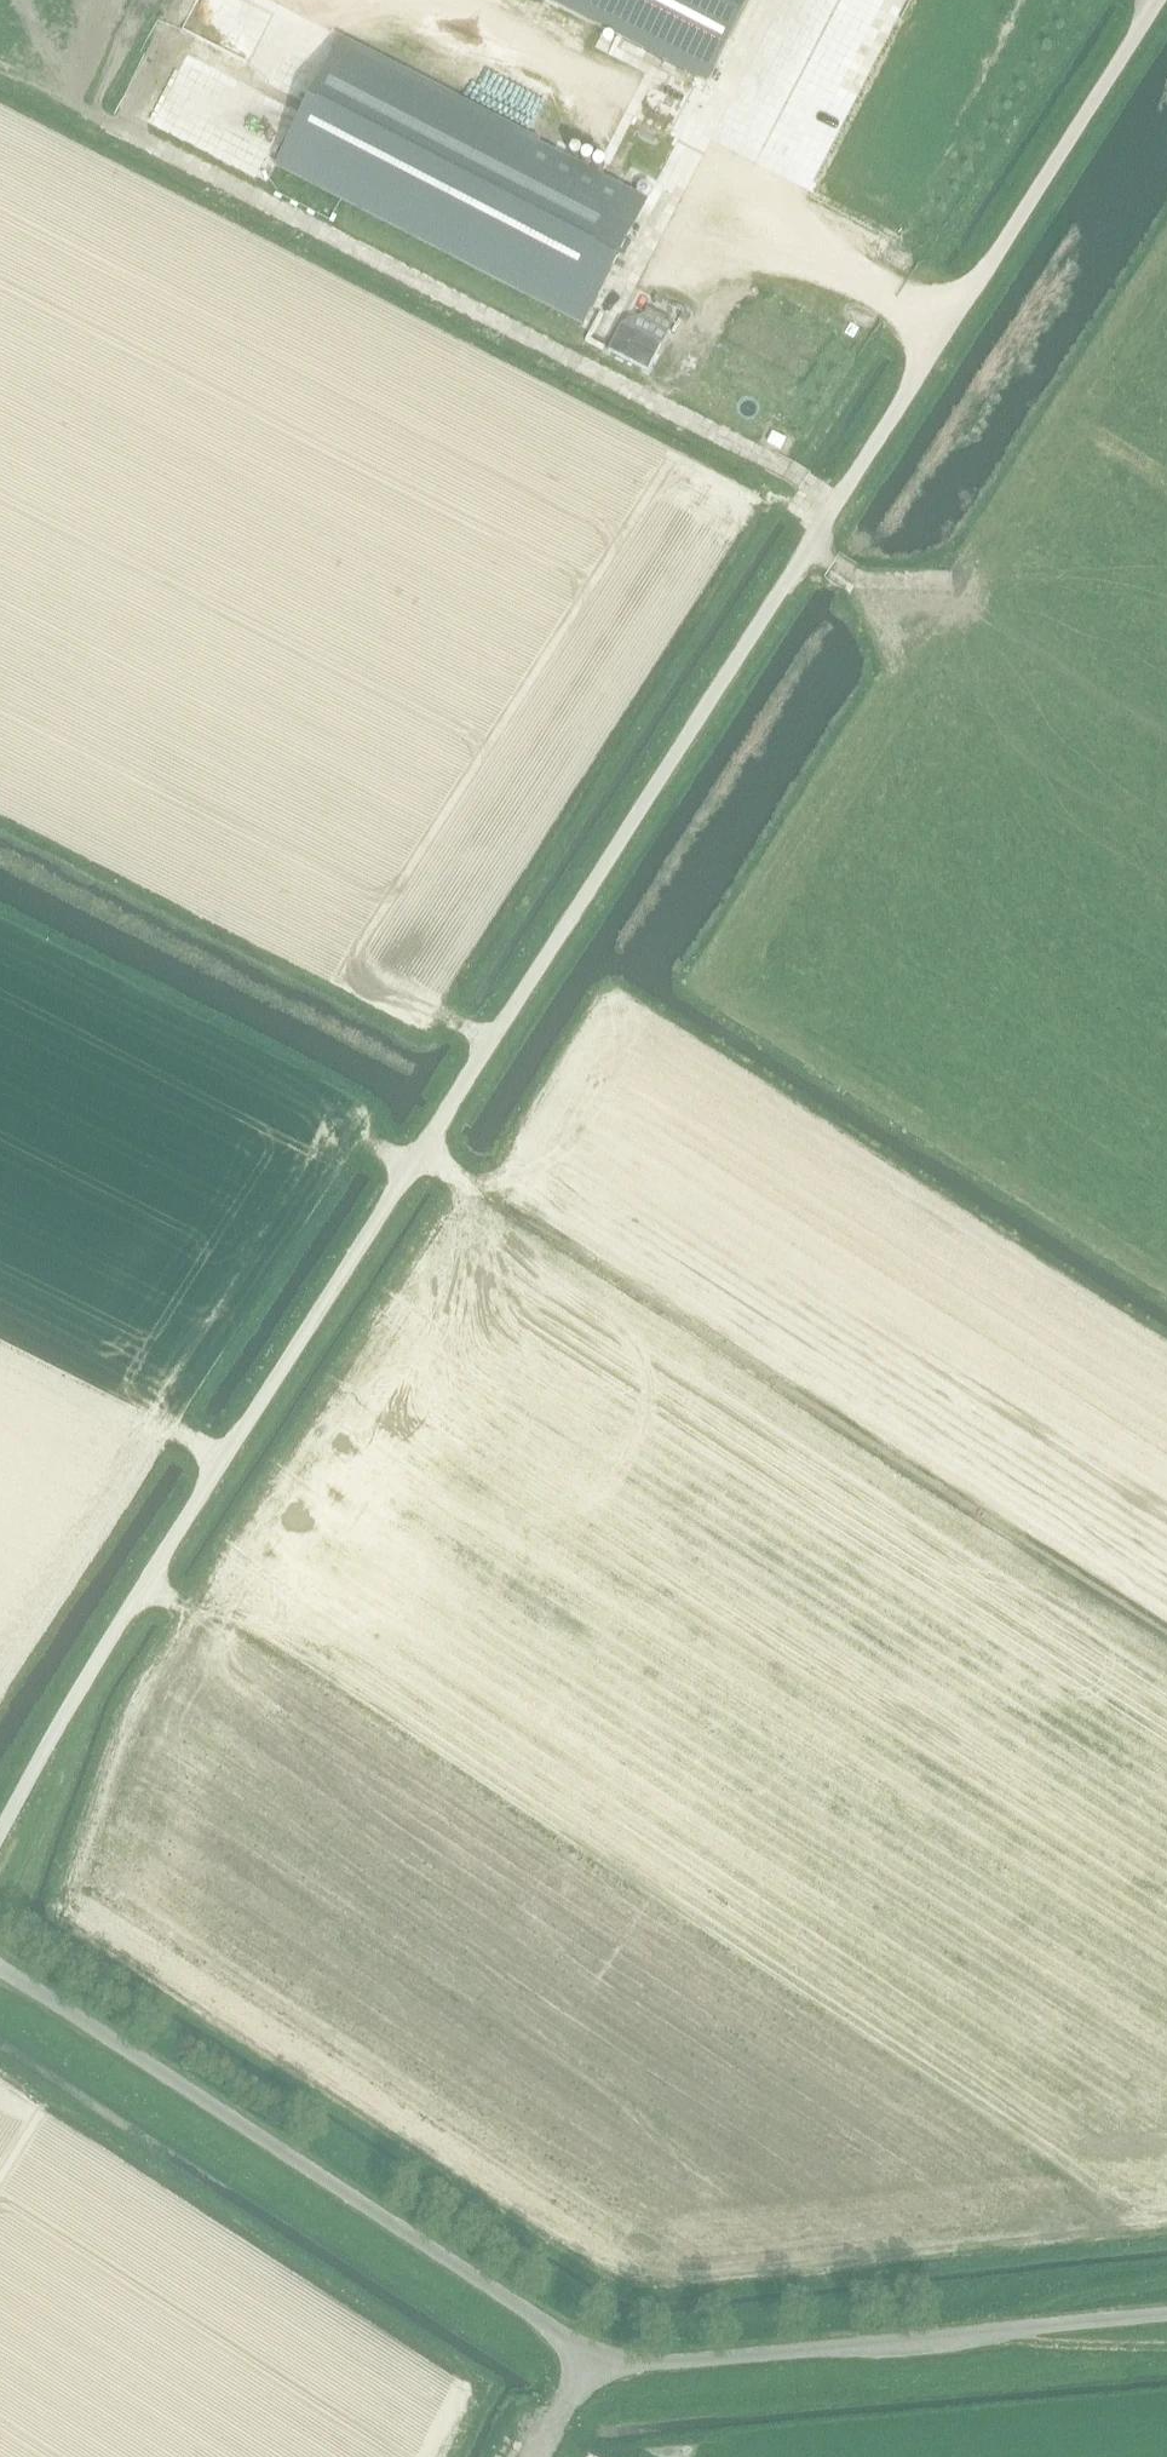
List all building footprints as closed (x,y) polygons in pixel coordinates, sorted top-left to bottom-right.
[(750,0),(547,0),(707,83),(750,0)] [(345,55),(283,173),(589,332),(651,214),(345,55)] [(622,326),(607,352),(647,374),(669,334),(642,320),(635,333),(622,326)] [(773,431),(767,442),(780,449),(786,439),(773,431)]
